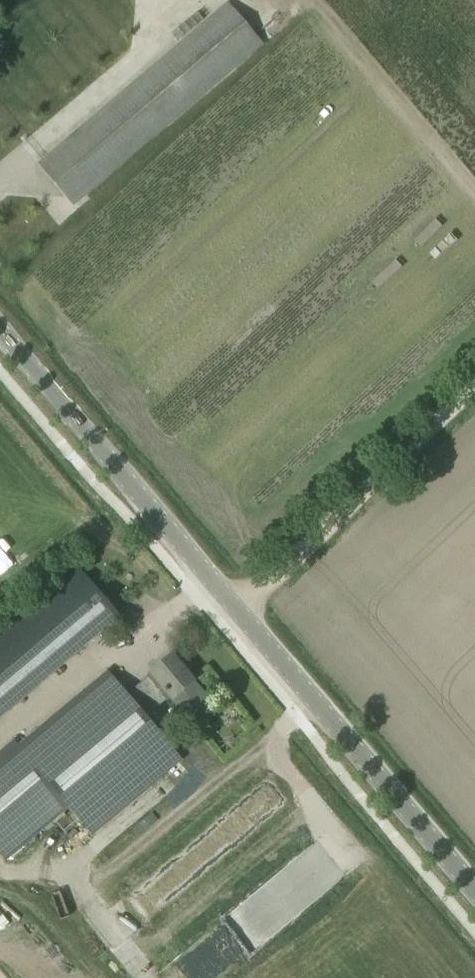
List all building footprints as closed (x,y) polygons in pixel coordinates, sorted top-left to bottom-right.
[(73,204),(262,43),(227,3),(38,164),(73,204)] [(77,570),(41,600),(82,648),(117,618),(77,570)] [(0,752),(0,854),(4,859),(67,807),(90,834),(179,760),(143,718),(170,696),(184,714),(206,696),(185,671),(171,654),(148,673),(149,675),(125,696),(106,673),(24,741),(23,738),(16,744),(13,741),(0,752)]
